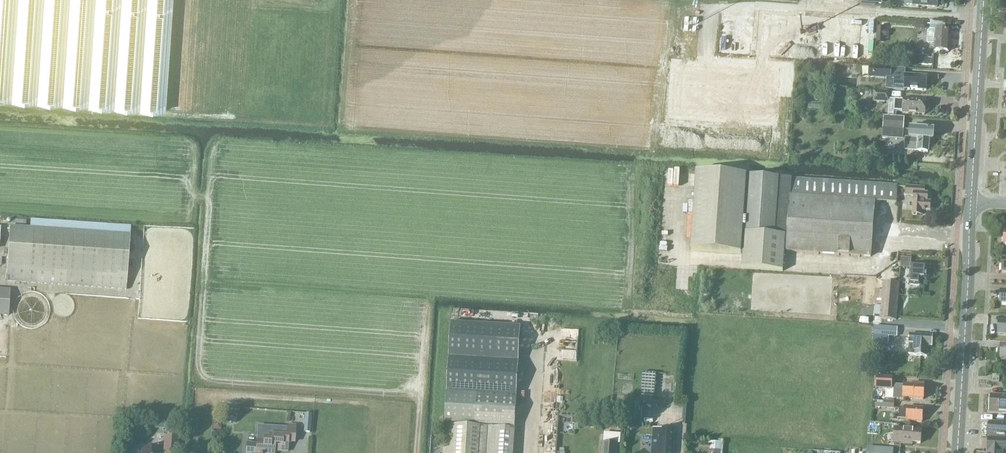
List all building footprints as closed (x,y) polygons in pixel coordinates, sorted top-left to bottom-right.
[(88,105),(166,111),(173,0),(0,0),(0,99),(88,105)] [(884,31),(884,28),(877,27),(876,42),(884,42),(884,37),(886,37),(887,31),(884,31)] [(926,42),(928,44),(935,44),(934,51),(948,51),(949,31),(930,30),(927,32),(926,42)] [(921,57),(921,66),(929,66),(932,66),(932,59),(929,59),(930,57),(921,57)] [(876,67),(875,77),(891,78),(892,69),(876,67)] [(886,78),(885,89),(904,91),(904,89),(926,91),(927,77),(905,76),(891,75),(891,78),(886,78)] [(661,136),(773,144),(777,85),(664,78),(661,136)] [(874,91),(873,101),(889,102),(890,93),(874,91)] [(929,109),(929,107),(929,106),(928,105),(927,104),(925,104),(925,101),(895,99),(894,111),(902,111),(902,113),(924,115),(924,112),(926,112),(927,111),(928,110),(929,109)] [(904,118),(884,116),(883,129),(903,130),(904,118)] [(934,143),(934,132),(924,131),(924,127),(916,126),(916,131),(909,130),(909,142),(905,142),(904,153),(917,153),(917,154),(929,155),(929,143),(934,143)] [(897,186),(792,178),(694,172),(689,249),(743,252),(742,267),(785,270),(787,251),(870,256),(874,202),(896,203),(897,186)] [(925,211),(930,211),(930,194),(926,194),(926,188),(906,187),(906,195),(913,196),(912,215),(921,215),(921,211),(925,211)] [(7,281),(122,289),(126,236),(11,229),(7,281)] [(929,277),(929,273),(927,270),(927,265),(911,264),(911,258),(902,258),(901,267),(910,268),(909,278),(910,278),(909,284),(920,285),(920,279),(926,279),(926,278),(929,277)] [(875,291),(873,315),(879,316),(878,319),(896,320),(896,319),(898,298),(899,283),(882,282),(881,291),(875,291)] [(9,315),(10,291),(0,291),(0,315),(9,315)] [(998,335),(1005,335),(1005,322),(999,321),(998,335)] [(522,326),(452,322),(443,452),(513,452),(522,326)] [(897,337),(898,328),(875,326),(875,336),(897,337)] [(931,346),(932,335),(927,335),(927,334),(926,334),(926,335),(910,334),(909,354),(915,354),(915,355),(927,356),(928,346),(931,346)] [(876,376),(875,389),(892,390),(892,377),(876,376)] [(913,386),(894,385),(893,398),(903,399),(903,398),(924,399),(925,387),(924,386),(924,383),(913,383),(913,386)] [(1005,399),(1005,395),(991,394),(990,412),(1005,413),(1005,399)] [(907,421),(922,422),(923,408),(908,407),(908,408),(900,407),(899,418),(907,419),(907,421)] [(304,433),(311,434),(312,415),(305,414),(304,433)] [(213,422),(212,431),(221,431),(221,423),(213,422)] [(635,429),(631,422),(624,426),(629,433),(635,429)] [(989,422),(989,435),(989,436),(1005,437),(1005,422),(989,422)] [(267,452),(268,451),(287,452),(288,442),(294,442),(296,426),(289,426),(288,437),(271,436),(271,439),(258,438),(257,444),(247,443),(247,452),(267,452)] [(654,452),(673,452),(675,429),(656,428),(654,452)] [(895,429),(894,444),(912,445),(912,443),(921,444),(921,431),(895,429)] [(179,438),(164,438),(163,447),(163,449),(163,452),(178,452),(179,438)] [(988,452),(1005,452),(1005,439),(988,438),(988,452)] [(604,441),(603,452),(618,452),(618,442),(604,441)]
